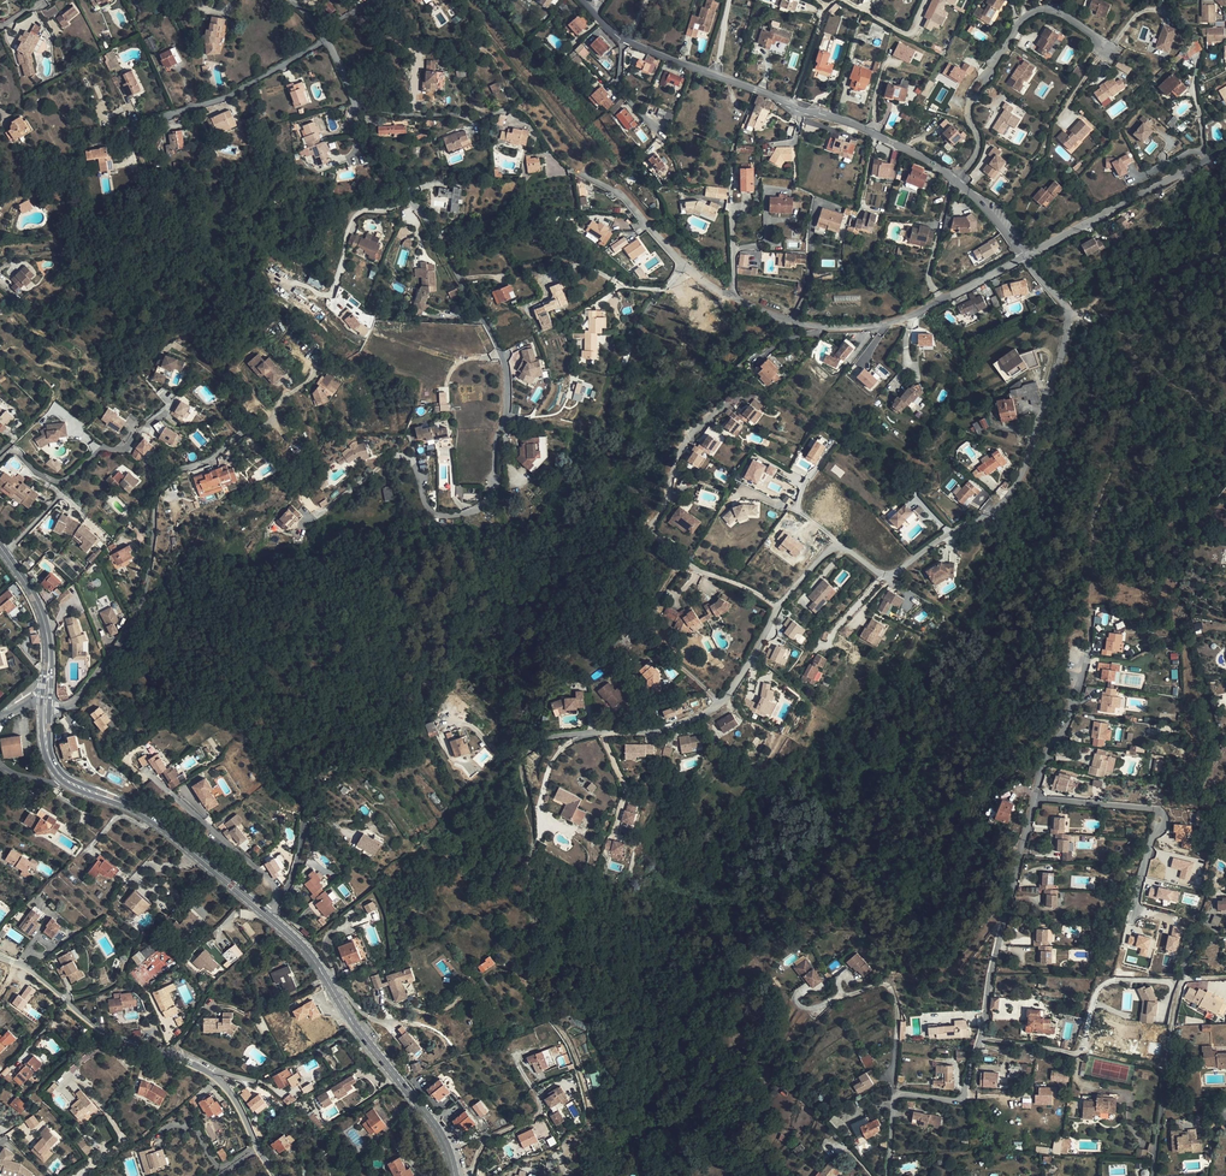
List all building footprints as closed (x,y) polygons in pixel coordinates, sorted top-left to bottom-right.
[(140,13),(149,10),(144,0),(135,0),(140,13)] [(330,15),(336,10),(329,0),(322,5),(330,15)] [(547,8),(553,0),(540,0),(538,2),(547,8)] [(776,3),(780,5),(780,6),(790,10),(791,9),(795,11),(798,3),(794,1),(794,0),(777,0),(776,3)] [(946,0),(932,0),(925,17),(936,23),(941,13),(947,0),(946,0)] [(1005,0),(988,0),(987,2),(989,3),(988,5),(984,11),(978,7),(973,16),(982,21),(985,17),(990,20),(996,10),(998,11),(1005,0)] [(1102,0),(1092,0),(1089,7),(1097,11),(1096,13),(1106,18),(1112,4),(1102,0)] [(568,4),(565,1),(560,7),(562,10),(567,5),(568,4)] [(718,4),(707,1),(706,7),(702,6),(699,17),(692,15),(689,27),(699,30),(709,33),(718,4)] [(1210,1),(1202,1),(1202,5),(1203,16),(1203,23),(1216,23),(1216,22),(1216,5),(1213,5),(1210,5),(1210,1)] [(839,8),(836,4),(828,11),(832,15),(839,8)] [(74,6),(63,15),(67,22),(79,13),(74,6)] [(841,19),(830,14),(824,31),(835,36),(841,19)] [(63,15),(57,19),(63,28),(69,24),(67,22),(63,15)] [(206,39),(207,51),(216,50),(215,37),(219,37),(220,32),(223,32),(225,19),(212,16),(210,30),(207,29),(206,35),(205,34),(204,35),(203,35),(203,37),(203,38),(204,39),(206,39)] [(581,19),(579,16),(569,24),(573,28),(578,35),(588,26),(586,24),(581,19)] [(35,24),(31,32),(37,35),(42,27),(35,24)] [(1177,30),(1165,26),(1156,48),(1168,53),(1177,30)] [(699,30),(689,27),(686,35),(697,38),(699,30)] [(791,34),(772,27),(770,32),(762,29),(758,42),(763,44),(763,47),(770,49),(771,43),(773,39),(777,40),(788,44),(791,34)] [(1045,56),(1059,35),(1047,27),(1040,37),(1041,37),(1043,39),(1038,46),(1040,48),(1037,51),(1045,56)] [(1225,38),(1225,28),(1207,28),(1207,34),(1207,37),(1207,42),(1213,42),(1225,42),(1225,38)] [(37,35),(31,32),(30,33),(26,30),(23,36),(21,35),(19,40),(22,41),(18,50),(23,52),(26,63),(24,63),(26,69),(24,69),(26,77),(35,74),(32,62),(34,62),(32,53),(30,48),(34,42),(37,35)] [(216,50),(207,51),(207,55),(220,53),(219,37),(215,37),(216,50)] [(603,40),(600,37),(591,45),(602,56),(611,47),(607,43),(606,43),(603,40)] [(1202,49),(1197,38),(1190,42),(1196,52),(1202,49)] [(898,42),(892,56),(910,63),(916,50),(898,42)] [(575,50),(579,53),(581,51),(582,50),(585,47),(582,44),(580,45),(575,50)] [(168,51),(160,55),(166,66),(167,65),(168,67),(182,61),(175,48),(168,51)] [(107,54),(109,59),(116,56),(113,50),(107,54)] [(579,53),(575,50),(569,57),(571,59),(579,53)] [(829,52),(820,50),(817,60),(817,61),(818,62),(818,65),(822,66),(821,70),(831,73),(834,64),(827,63),(829,57),(827,57),(829,52)] [(563,67),(569,57),(565,54),(559,64),(563,67)] [(116,56),(109,59),(116,72),(122,69),(116,56)] [(645,61),(639,59),(637,65),(642,67),(642,69),(651,72),(654,66),(657,65),(655,64),(648,61),(646,60),(645,61)] [(427,71),(434,71),(435,60),(428,60),(427,71)] [(1019,65),(1007,84),(1018,91),(1021,84),(1024,80),(1026,82),(1032,73),(1031,72),(1034,67),(1024,60),(1021,65),(1019,65)] [(967,74),(971,67),(961,61),(957,68),(949,64),(948,65),(942,61),(937,68),(944,72),(943,75),(952,80),(953,79),(958,81),(963,72),(967,74)] [(1119,61),(1116,66),(1128,74),(1131,69),(1119,61)] [(873,71),(854,65),(852,73),(850,78),(853,79),(851,84),(850,87),(855,88),(857,89),(858,86),(865,89),(867,84),(868,84),(870,79),(873,71)] [(132,70),(124,74),(128,82),(133,93),(141,89),(132,70)] [(467,76),(465,70),(456,71),(457,78),(467,76)] [(443,72),(434,71),(427,71),(426,82),(426,87),(423,87),(422,92),(431,92),(431,89),(436,89),(436,83),(437,79),(443,79),(443,72)] [(670,72),(666,71),(660,85),(665,87),(668,81),(679,86),(680,83),(682,78),(670,72)] [(1188,88),(1173,73),(1159,87),(1167,96),(1172,92),(1174,90),(1180,96),(1188,88)] [(32,77),(37,83),(41,80),(35,74),(32,77)] [(128,82),(124,74),(112,80),(117,88),(124,84),(128,82)] [(1114,97),(1128,88),(1122,81),(1118,84),(1115,79),(1106,85),(1106,86),(1095,94),(1102,104),(1113,96),(1114,97)] [(910,81),(904,80),(901,87),(908,89),(910,81)] [(128,82),(124,84),(129,96),(134,94),(133,93),(128,82)] [(302,92),(299,83),(294,85),(293,83),(287,85),(295,107),(308,103),(304,91),(302,92)] [(492,91),(499,88),(497,83),(490,86),(492,91)] [(901,87),(888,83),(885,96),(905,101),(908,89),(901,87)] [(602,93),(598,89),(592,95),(602,105),(603,104),(608,110),(615,104),(607,96),(603,92),(602,93)] [(755,104),(756,105),(763,107),(769,109),(772,103),(772,102),(766,99),(758,96),(755,104)] [(620,106),(616,103),(611,109),(613,112),(615,109),(616,110),(620,106)] [(1004,110),(991,128),(996,132),(1000,127),(1003,130),(1007,125),(1012,129),(1019,120),(1009,113),(1012,108),(1005,103),(1002,108),(1004,110)] [(763,107),(756,105),(754,112),(760,114),(763,107)] [(769,109),(763,107),(760,114),(754,127),(755,127),(760,130),(763,122),(764,123),(769,109)] [(638,124),(625,108),(617,115),(628,130),(633,126),(634,127),(638,124)] [(657,116),(672,120),(674,113),(658,109),(657,116)] [(207,120),(213,133),(236,123),(230,110),(212,118),(208,119),(207,119),(207,120)] [(760,114),(754,112),(752,116),(750,116),(749,115),(745,124),(748,125),(754,127),(760,114)] [(207,119),(208,119),(206,114),(197,118),(199,124),(207,120),(207,119)] [(1183,122),(1175,115),(1167,124),(1175,131),(1183,122)] [(10,130),(14,137),(15,139),(19,137),(20,138),(33,130),(27,120),(24,121),(21,116),(13,121),(14,123),(13,124),(12,124),(12,126),(12,127),(12,128),(10,130)] [(1154,130),(1150,127),(1153,124),(1143,116),(1139,119),(1143,122),(1132,134),(1143,143),(1154,130)] [(1080,141),(1091,130),(1081,120),(1070,131),(1072,133),(1068,137),(1062,131),(1056,138),(1068,150),(1078,140),(1080,141)] [(304,137),(307,143),(310,142),(318,139),(315,132),(318,131),(316,126),(314,121),(303,126),(304,129),(307,136),(304,137)] [(236,123),(213,133),(214,135),(237,125),(236,123)] [(964,138),(951,124),(943,133),(954,144),(959,140),(960,142),(964,138)] [(379,134),(394,133),(406,133),(407,132),(406,125),(379,127),(373,127),(373,133),(379,133),(379,134)] [(506,140),(511,141),(519,143),(526,145),(529,131),(522,129),(522,130),(514,128),(513,130),(508,129),(507,132),(506,140)] [(177,133),(173,134),(169,134),(171,144),(166,145),(168,155),(174,154),(174,149),(185,148),(182,130),(176,131),(177,133)] [(470,143),(465,130),(443,138),(448,149),(456,146),(456,148),(463,146),(470,143)] [(832,134),(831,138),(827,148),(832,150),(833,148),(852,155),(856,145),(857,142),(851,140),(850,143),(836,138),(837,135),(832,134)] [(310,142),(314,154),(319,166),(328,163),(326,158),(329,157),(327,152),(323,142),(319,143),(318,139),(310,142)] [(86,151),(87,160),(100,158),(102,171),(114,169),(112,155),(109,156),(107,147),(100,148),(101,149),(86,151)] [(653,150),(649,147),(644,152),(647,155),(653,150)] [(776,147),(771,153),(776,158),(780,154),(793,154),(794,147),(776,147)] [(995,148),(989,155),(993,158),(994,159),(991,164),(990,163),(983,171),(991,177),(997,170),(1000,172),(1007,162),(1000,157),(1002,153),(995,148)] [(900,152),(893,151),(891,160),(898,161),(900,152)] [(1120,158),(1106,159),(1107,168),(1116,167),(1121,175),(1128,171),(1127,169),(1125,164),(1127,163),(1131,161),(1127,154),(1120,158)] [(656,158),(654,155),(649,159),(654,165),(656,164),(660,169),(665,165),(658,157),(656,158)] [(537,162),(540,162),(539,158),(526,160),(527,168),(537,166),(537,162)] [(880,160),(874,159),(872,174),(878,175),(878,177),(887,178),(887,177),(893,178),(894,174),(894,170),(895,165),(890,164),(890,163),(882,162),(880,162),(880,160)] [(924,168),(914,163),(912,169),(913,169),(911,174),(909,173),(906,181),(923,188),(928,175),(921,173),(924,168)] [(498,168),(494,168),(495,178),(502,178),(502,173),(498,173),(498,168)] [(752,168),(741,169),(741,174),(741,185),(741,190),(754,190),(754,174),(752,174),(752,168)] [(1000,172),(997,170),(991,177),(994,179),(1000,172)] [(1064,188),(1056,181),(1047,191),(1042,188),(1034,198),(1042,206),(1043,204),(1046,207),(1051,203),(1051,202),(1064,188)] [(454,186),(453,192),(453,195),(452,198),(455,198),(459,199),(461,199),(462,188),(454,186)] [(448,197),(448,194),(449,191),(449,189),(439,187),(438,196),(448,197)] [(718,188),(706,187),(705,196),(717,197),(718,188)] [(726,189),(718,188),(717,197),(725,198),(726,189)] [(779,197),(770,197),(770,212),(793,213),(793,208),(793,198),(788,198),(779,197)] [(802,201),(793,198),(793,208),(802,208),(802,201)] [(18,205),(21,211),(32,206),(29,199),(18,205)] [(705,203),(699,201),(681,203),(682,210),(686,209),(695,208),(701,211),(715,217),(718,210),(710,206),(705,204),(705,203)] [(460,203),(459,203),(455,203),(452,202),(450,212),(459,213),(460,203)] [(720,205),(711,202),(710,206),(718,210),(720,205)] [(854,209),(846,207),(844,213),(852,215),(854,209)] [(844,215),(823,208),(818,221),(829,225),(828,229),(839,232),(844,215)] [(871,213),(866,211),(864,218),(863,220),(858,218),(855,227),(861,229),(862,228),(863,225),(873,228),(877,214),(871,213)] [(972,213),(967,217),(970,222),(970,228),(977,228),(977,219),(972,213)] [(943,230),(950,232),(951,228),(952,225),(954,218),(947,216),(946,219),(943,230)] [(970,222),(967,217),(954,218),(952,225),(951,228),(958,228),(959,232),(970,231),(970,228),(970,222)] [(1125,225),(1128,224),(1124,218),(1117,221),(1122,229),(1126,227),(1125,225)] [(586,230),(602,241),(600,244),(604,247),(613,233),(608,230),(610,228),(600,222),(598,224),(592,220),(586,230)] [(405,222),(400,228),(408,233),(413,227),(405,222)] [(930,227),(920,225),(919,229),(913,227),(911,238),(927,241),(926,244),(932,245),(935,231),(929,230),(930,227)] [(1118,233),(1111,237),(1115,246),(1123,242),(1118,233)] [(368,257),(375,260),(380,246),(377,245),(378,243),(370,239),(369,240),(365,239),(361,237),(356,235),(351,246),(357,248),(357,246),(365,250),(364,252),(369,255),(368,257)] [(624,237),(611,246),(615,252),(628,243),(624,237)] [(405,238),(402,246),(411,249),(412,241),(405,238)] [(1096,241),(1095,238),(1082,245),(1088,255),(1100,249),(1101,250),(1105,248),(1101,239),(1096,241)] [(624,249),(632,260),(646,250),(638,239),(624,249)] [(993,252),(988,246),(975,256),(979,261),(993,252)] [(738,266),(747,268),(750,255),(741,253),(738,266)] [(785,266),(786,254),(779,253),(778,266),(785,266)] [(801,255),(786,254),(785,266),(791,267),(791,262),(801,263),(801,255)] [(420,290),(415,304),(414,306),(416,306),(413,313),(420,316),(423,310),(425,303),(429,292),(430,291),(436,291),(435,270),(427,271),(427,264),(427,261),(421,262),(421,267),(415,268),(415,277),(423,277),(423,286),(422,287),(421,288),(420,289),(420,290)] [(24,284),(30,279),(35,274),(26,265),(11,279),(15,284),(11,287),(18,294),(22,290),(20,288),(24,284)] [(639,266),(634,270),(640,280),(646,276),(639,266)] [(319,289),(324,281),(312,273),(307,282),(319,289)] [(1029,293),(1026,280),(1003,285),(1004,290),(1007,289),(1008,290),(1013,289),(1014,295),(1023,293),(1023,294),(1029,293)] [(562,287),(560,282),(551,286),(553,293),(554,295),(554,296),(554,297),(553,299),(551,300),(549,300),(534,307),(538,315),(540,314),(545,324),(553,321),(548,310),(567,303),(562,292),(561,292),(560,288),(562,287)] [(500,303),(508,300),(512,298),(509,292),(513,291),(511,284),(500,288),(495,290),(500,303)] [(452,299),(459,295),(457,289),(450,293),(452,299)] [(988,307),(983,296),(977,298),(972,300),(958,306),(962,315),(978,307),(979,310),(988,307)] [(590,317),(589,333),(597,333),(602,333),(602,327),(602,317),(595,317),(596,313),(596,310),(590,310),(590,317)] [(350,314),(344,324),(360,334),(366,323),(363,322),(350,314)] [(597,333),(589,333),(585,333),(574,332),(574,339),(585,338),(585,351),(583,350),(582,358),(594,358),(594,351),(597,351),(597,333)] [(918,346),(933,346),(933,333),(918,334),(918,346)] [(853,348),(846,342),(840,348),(836,354),(833,358),(826,354),(824,359),(827,360),(826,362),(835,367),(836,365),(837,366),(840,361),(841,359),(843,360),(853,348)] [(832,351),(836,354),(840,348),(837,346),(832,351)] [(533,347),(524,350),(525,357),(519,369),(523,372),(520,377),(528,382),(533,373),(543,371),(541,361),(537,361),(533,347)] [(1016,348),(1001,358),(1012,376),(1028,366),(1030,368),(1030,369),(1041,366),(1036,349),(1021,354),(1016,348)] [(317,357),(323,364),(329,359),(323,352),(317,357)] [(273,367),(276,365),(269,357),(265,361),(258,354),(248,362),(258,374),(262,371),(265,374),(274,384),(282,377),(273,367)] [(158,365),(154,379),(163,383),(166,376),(171,378),(175,368),(182,371),(185,362),(166,355),(164,361),(161,360),(158,362),(157,364),(158,365)] [(1012,376),(1001,358),(994,363),(1008,383),(1030,368),(1028,366),(1012,376)] [(761,378),(768,385),(774,379),(775,381),(779,377),(776,374),(779,371),(768,359),(761,366),(763,368),(758,373),(762,376),(761,378)] [(284,375),(276,365),(273,367),(282,377),(284,375)] [(864,368),(856,378),(870,390),(878,380),(864,368)] [(544,374),(543,371),(533,373),(528,382),(531,384),(536,376),(544,374)] [(330,394),(340,380),(329,372),(320,385),(314,393),(318,405),(330,401),(326,391),(330,394)] [(340,380),(330,394),(332,395),(342,381),(340,380)] [(576,382),(572,400),(582,402),(583,395),(579,395),(582,383),(576,382)] [(900,398),(899,397),(895,401),(896,402),(891,408),(897,413),(899,411),(902,406),(905,408),(908,404),(909,405),(912,401),(914,402),(919,396),(920,397),(924,392),(914,385),(911,388),(910,388),(905,393),(900,398)] [(1036,385),(1028,386),(1030,393),(1038,390),(1036,385)] [(1022,388),(1011,390),(1013,398),(1024,396),(1022,388)] [(1030,393),(1030,395),(1032,405),(1039,405),(1040,400),(1038,390),(1030,393)] [(914,402),(916,404),(922,398),(920,397),(919,396),(914,402)] [(998,402),(1002,422),(1018,418),(1013,398),(998,402)] [(750,404),(759,411),(763,405),(755,399),(750,404)] [(189,405),(180,400),(175,411),(176,411),(174,415),(181,419),(183,415),(186,417),(188,411),(186,410),(189,405)] [(751,420),(754,416),(759,411),(750,404),(746,409),(743,414),(741,412),(738,416),(740,418),(745,422),(748,418),(751,420)] [(5,422),(7,424),(14,417),(6,409),(5,411),(0,407),(0,417),(5,422)] [(103,417),(108,421),(112,424),(111,425),(120,431),(127,421),(118,415),(119,413),(110,407),(103,417)] [(733,433),(738,428),(741,424),(737,422),(740,418),(738,416),(733,412),(730,416),(732,417),(729,422),(725,427),(733,433)] [(980,421),(984,428),(984,429),(989,427),(985,418),(980,421)] [(159,437),(172,445),(179,434),(166,426),(165,428),(160,421),(154,425),(161,435),(159,437)] [(984,428),(980,421),(973,425),(977,432),(984,428)] [(35,439),(40,447),(49,440),(49,438),(60,437),(68,436),(66,422),(52,424),(52,427),(47,427),(46,428),(41,431),(43,435),(35,439)] [(422,426),(415,428),(419,441),(434,437),(435,438),(442,437),(442,439),(449,437),(447,427),(439,429),(438,425),(423,429),(422,426)] [(718,440),(721,442),(725,436),(711,426),(705,431),(709,434),(718,440)] [(709,434),(706,440),(702,444),(700,443),(698,447),(703,450),(709,454),(711,450),(714,447),(718,440),(709,434)] [(49,440),(40,447),(40,448),(50,442),(60,441),(60,437),(49,438),(49,440)] [(518,459),(533,473),(548,457),(547,437),(523,438),(523,448),(521,448),(522,455),(518,459)] [(136,448),(132,456),(140,460),(143,453),(144,454),(148,449),(152,452),(156,447),(145,438),(136,448)] [(813,441),(806,460),(818,464),(825,445),(813,441)] [(368,453),(365,443),(357,446),(358,448),(352,450),(337,461),(340,465),(346,460),(348,463),(358,456),(360,455),(368,453)] [(688,460),(697,467),(704,457),(700,455),(703,450),(698,447),(695,445),(693,449),(695,451),(691,456),(688,460)] [(987,474),(987,475),(1001,465),(1002,466),(1008,462),(999,450),(993,454),(994,456),(977,468),(978,469),(983,475),(984,476),(987,474)] [(704,457),(697,467),(699,468),(706,458),(704,457)] [(62,465),(51,458),(46,465),(58,472),(62,465)] [(226,462),(227,465),(229,469),(233,467),(239,465),(237,458),(226,462)] [(743,477),(757,484),(766,466),(753,459),(743,477)] [(196,482),(198,490),(203,488),(205,492),(222,486),(222,484),(237,479),(233,467),(229,469),(227,465),(222,467),(224,472),(213,476),(211,472),(205,474),(207,478),(200,480),(196,482)] [(766,473),(774,476),(776,468),(768,465),(766,473)] [(194,477),(196,482),(200,480),(207,478),(205,474),(211,472),(213,476),(224,472),(222,467),(194,477)] [(983,475),(978,469),(972,474),(977,480),(983,475)] [(126,477),(120,471),(114,477),(111,474),(106,479),(113,486),(115,485),(117,486),(119,484),(120,483),(129,492),(139,481),(129,472),(126,477)] [(0,478),(0,485),(4,488),(5,487),(14,494),(15,492),(21,484),(12,477),(5,472),(0,478)] [(14,475),(12,477),(21,484),(23,482),(26,478),(19,473),(17,477),(14,475)] [(222,486),(223,487),(238,482),(237,479),(222,484),(222,486)] [(958,500),(963,504),(970,496),(972,497),(975,492),(978,495),(981,491),(969,481),(956,496),(959,498),(958,500)] [(21,484),(15,492),(25,499),(32,504),(39,494),(23,482),(21,484)] [(0,485),(0,490),(11,498),(14,494),(5,487),(4,488),(0,485)] [(203,488),(198,490),(201,497),(223,489),(223,487),(222,486),(205,492),(203,488)] [(389,486),(382,488),(385,501),(393,499),(389,486)] [(464,487),(463,498),(479,499),(480,488),(464,487)] [(783,501),(789,505),(793,500),(786,496),(783,501)] [(32,504),(25,499),(22,503),(29,508),(32,504)] [(910,511),(902,503),(887,519),(895,527),(900,522),(899,521),(903,518),(910,511)] [(734,508),(724,517),(730,524),(738,518),(747,514),(757,515),(758,505),(744,505),(744,504),(741,505),(737,507),(734,508)] [(679,523),(688,530),(692,533),(701,522),(680,507),(672,518),(668,522),(675,527),(676,526),(679,523)] [(304,518),(295,511),(280,529),(287,535),(290,531),(293,533),(304,518)] [(74,535),(82,524),(62,513),(54,529),(62,533),(64,530),(74,535)] [(307,520),(304,518),(293,533),(289,536),(301,534),(301,528),(307,520)] [(679,523),(676,526),(686,533),(688,530),(679,523)] [(99,538),(82,524),(74,535),(83,543),(81,545),(81,546),(87,551),(94,544),(99,538)] [(136,535),(140,541),(144,538),(139,532),(138,534),(134,529),(133,530),(129,525),(128,526),(136,535)] [(783,530),(776,539),(781,543),(779,546),(795,558),(804,546),(783,530)] [(900,534),(897,537),(904,544),(906,541),(900,534)] [(73,537),(81,545),(83,543),(74,535),(73,537)] [(108,546),(113,554),(118,551),(114,543),(108,546)] [(130,545),(118,551),(113,554),(116,560),(118,564),(122,563),(128,559),(133,557),(130,551),(132,550),(130,545)] [(87,560),(91,563),(98,556),(95,553),(94,552),(87,560)] [(927,571),(934,581),(941,577),(944,580),(950,577),(955,577),(955,563),(950,563),(949,565),(944,565),(943,563),(942,562),(927,571)] [(52,572),(46,578),(47,580),(52,575),(60,582),(59,583),(61,585),(65,580),(55,571),(54,573),(52,572)] [(46,585),(48,588),(51,590),(55,586),(56,586),(59,583),(60,582),(52,575),(47,580),(46,578),(41,583),(45,586),(46,585)] [(936,585),(944,580),(941,577),(934,581),(936,585)] [(833,587),(824,579),(809,596),(814,601),(809,607),(816,613),(827,599),(825,597),(833,587)] [(9,589),(0,598),(0,604),(1,606),(0,607),(0,609),(2,612),(6,608),(10,612),(16,606),(13,602),(10,599),(14,595),(9,589)] [(879,609),(886,614),(892,604),(899,608),(904,599),(890,590),(887,595),(887,594),(884,599),(879,609)] [(709,614),(711,617),(716,615),(716,616),(721,613),(720,612),(725,609),(727,611),(732,604),(726,601),(728,597),(723,594),(722,597),(719,595),(717,599),(718,600),(718,601),(710,606),(708,603),(704,606),(709,614)] [(892,604),(886,614),(891,616),(896,614),(899,608),(892,604)] [(670,619),(675,610),(667,607),(663,615),(670,619)] [(686,632),(689,626),(694,623),(696,625),(701,622),(699,619),(691,607),(686,611),(688,614),(683,617),(681,619),(679,618),(677,622),(675,627),(686,632)] [(101,614),(106,622),(114,618),(117,622),(118,619),(112,608),(101,614)] [(688,614),(686,611),(684,609),(679,613),(677,617),(679,618),(681,619),(683,617),(688,614)] [(679,613),(675,610),(670,619),(675,621),(677,617),(679,613)] [(702,623),(711,617),(709,614),(699,619),(701,622),(702,623)] [(73,642),(73,649),(73,659),(87,659),(87,651),(84,651),(84,641),(87,640),(85,633),(82,634),(76,615),(66,618),(73,642)] [(788,617),(783,625),(787,628),(784,632),(801,645),(806,638),(802,635),(806,630),(788,617)] [(37,623),(36,618),(27,623),(30,628),(37,623)] [(106,622),(112,635),(118,631),(114,624),(117,622),(114,618),(106,622)] [(861,636),(872,643),(877,634),(879,635),(884,625),(873,619),(867,628),(866,628),(861,636)] [(694,623),(689,626),(695,632),(698,630),(696,625),(694,623)] [(879,635),(882,637),(888,625),(885,623),(884,625),(879,635)] [(854,631),(845,626),(839,632),(848,638),(854,631)] [(828,632),(822,630),(819,638),(825,640),(828,632)] [(1113,650),(1118,651),(1123,652),(1124,643),(1122,642),(1123,634),(1110,632),(1109,640),(1107,640),(1106,649),(1103,649),(1102,654),(1112,656),(1112,650),(1113,650)] [(32,644),(39,643),(39,634),(31,635),(32,644)] [(877,634),(872,643),(877,646),(882,637),(879,635),(877,634)] [(784,657),(787,649),(770,644),(765,659),(785,665),(787,658),(784,657)] [(819,655),(816,661),(817,662),(815,666),(813,665),(812,664),(806,675),(810,677),(808,681),(815,685),(817,680),(814,679),(819,669),(819,668),(820,665),(824,667),(828,659),(819,655)] [(648,679),(648,686),(653,686),(652,693),(661,693),(662,681),(659,681),(660,672),(653,665),(654,664),(651,660),(640,670),(648,679)] [(1108,688),(1114,689),(1115,681),(1117,671),(1120,671),(1121,665),(1112,663),(1112,664),(1099,662),(1098,669),(1103,670),(1102,679),(1109,680),(1108,688)] [(615,691),(609,683),(598,692),(606,701),(607,700),(614,709),(621,703),(626,700),(628,703),(632,699),(621,686),(615,691)] [(749,710),(755,712),(757,708),(762,710),(768,713),(773,702),(772,702),(774,691),(770,690),(771,684),(764,683),(762,697),(763,697),(759,704),(753,702),(749,710)] [(66,686),(57,688),(57,691),(57,693),(57,694),(58,695),(58,696),(68,694),(66,686)] [(1116,696),(1117,689),(1114,689),(1108,688),(1107,688),(1106,695),(1103,695),(1101,711),(1114,713),(1117,696),(1116,696)] [(563,702),(549,707),(552,714),(557,711),(559,717),(565,714),(565,712),(575,711),(575,710),(583,709),(581,694),(573,694),(574,700),(563,702)] [(773,702),(768,713),(771,715),(776,703),(773,702)] [(680,704),(662,712),(665,720),(683,712),(680,704)] [(95,721),(103,731),(109,726),(107,724),(111,720),(100,706),(91,713),(96,719),(95,721)] [(565,714),(559,717),(560,720),(568,716),(576,716),(575,711),(565,712),(565,714)] [(732,714),(717,723),(724,733),(728,730),(734,727),(739,724),(732,714)] [(425,724),(429,734),(437,731),(433,721),(425,724)] [(1094,738),(1093,746),(1104,747),(1105,740),(1106,740),(1108,723),(1094,721),(1092,738),(1094,738)] [(446,733),(449,741),(451,741),(456,757),(468,753),(464,743),(462,737),(454,739),(451,731),(446,733)] [(1,738),(4,758),(24,755),(21,735),(1,738)] [(61,743),(65,759),(73,757),(74,760),(83,758),(81,749),(79,750),(75,735),(68,736),(69,741),(61,743)] [(703,746),(700,735),(691,737),(690,735),(680,738),(682,749),(692,746),(693,749),(703,746)] [(626,745),(627,756),(637,756),(647,756),(647,753),(655,753),(655,745),(626,745)] [(1136,752),(1144,753),(1145,748),(1130,746),(1129,754),(1136,755),(1136,752)] [(673,750),(666,748),(663,756),(671,758),(673,750)] [(1106,756),(1097,754),(1095,753),(1092,766),(1090,766),(1088,774),(1104,778),(1108,761),(1106,760),(1107,756),(1106,756)] [(146,755),(138,759),(143,767),(150,762),(155,769),(155,768),(159,773),(161,772),(167,769),(160,757),(157,760),(154,756),(149,759),(146,755)] [(102,767),(98,771),(103,775),(107,771),(102,767)] [(167,769),(161,772),(171,789),(187,779),(183,773),(177,777),(172,770),(171,771),(169,767),(167,769)] [(1056,775),(1054,783),(1058,784),(1056,789),(1066,792),(1067,791),(1074,793),(1076,783),(1073,783),(1074,780),(1070,779),(1071,777),(1077,778),(1078,773),(1061,768),(1059,776),(1056,775)] [(206,778),(194,787),(199,795),(200,794),(202,797),(201,798),(209,810),(219,804),(210,790),(213,788),(206,778)] [(151,780),(145,786),(157,797),(163,791),(151,780)] [(588,788),(593,792),(597,787),(592,783),(588,788)] [(560,787),(556,796),(568,802),(570,803),(563,817),(571,821),(580,825),(587,812),(578,808),(583,798),(560,787)] [(555,798),(567,804),(568,802),(556,796),(555,798)] [(1004,799),(996,818),(1008,823),(1011,815),(1010,815),(1015,804),(1004,799)] [(561,816),(563,817),(570,803),(568,802),(567,804),(561,816)] [(635,806),(627,804),(625,810),(623,810),(620,821),(631,825),(634,813),(633,813),(635,806)] [(52,828),(56,822),(57,820),(40,809),(36,816),(30,813),(24,823),(36,830),(37,835),(44,834),(43,830),(50,829),(52,828)] [(237,814),(234,816),(240,823),(243,821),(237,814)] [(240,844),(247,838),(237,826),(240,823),(234,816),(225,824),(231,831),(230,832),(228,829),(224,833),(229,840),(234,836),(240,844)] [(1054,829),(1051,829),(1051,834),(1056,834),(1064,835),(1066,818),(1055,817),(1054,829)] [(50,829),(51,832),(55,835),(61,825),(56,822),(52,828),(50,829)] [(224,833),(228,829),(223,823),(219,827),(224,833)] [(364,833),(357,844),(375,854),(381,843),(373,838),(364,833)] [(1065,834),(1064,835),(1056,834),(1056,839),(1058,839),(1058,851),(1063,852),(1069,852),(1069,835),(1065,834)] [(613,843),(607,841),(604,850),(611,852),(610,853),(622,856),(625,845),(614,842),(613,843)] [(375,854),(357,844),(355,847),(373,858),(375,854)] [(28,879),(30,877),(31,874),(28,871),(33,862),(12,849),(6,859),(23,870),(20,874),(28,879)] [(1069,852),(1063,852),(1063,862),(1072,862),(1072,857),(1072,852),(1069,852)] [(274,858),(265,863),(274,879),(280,875),(278,871),(281,869),(274,858)] [(102,863),(98,860),(89,872),(96,877),(100,872),(104,875),(106,873),(109,875),(112,877),(113,876),(115,874),(114,873),(114,872),(113,871),(111,869),(113,866),(105,860),(102,863)] [(315,875),(317,874),(314,870),(308,874),(311,878),(305,883),(313,894),(311,896),(314,899),(316,897),(319,901),(316,904),(326,917),(336,909),(331,903),(326,896),(328,894),(325,891),(321,894),(318,890),(323,886),(320,882),(315,875)] [(1040,885),(1040,889),(1045,890),(1053,890),(1054,873),(1044,872),(1043,885),(1040,885)] [(1150,886),(1149,897),(1178,901),(1179,890),(1150,886)] [(150,904),(135,890),(125,902),(139,915),(142,911),(143,912),(150,904)] [(1045,890),(1045,894),(1048,894),(1047,907),(1057,907),(1058,890),(1053,890),(1045,890)] [(364,906),(367,913),(377,909),(373,901),(364,906)] [(32,909),(40,915),(43,917),(46,914),(35,906),(32,909)] [(40,915),(32,909),(19,927),(31,935),(38,925),(35,923),(37,920),(40,915)] [(190,910),(187,914),(195,921),(197,919),(198,918),(190,910)] [(180,924),(179,923),(176,920),(172,925),(181,933),(179,936),(182,939),(193,928),(195,930),(201,923),(197,919),(195,921),(187,914),(183,919),(184,920),(180,924)] [(1210,924),(1218,927),(1221,918),(1214,915),(1210,924)] [(48,926),(57,932),(60,928),(51,922),(48,926)] [(1171,925),(1166,950),(1177,952),(1182,927),(1171,925)] [(53,937),(57,932),(48,926),(44,931),(53,937)] [(1037,941),(1034,941),(1034,946),(1039,946),(1048,946),(1048,929),(1038,929),(1037,941)] [(1147,957),(1151,939),(1130,934),(1127,945),(1141,948),(1139,955),(1147,957)] [(344,959),(346,958),(348,964),(361,959),(366,957),(358,936),(343,942),(344,944),(339,946),(344,959)] [(150,945),(142,952),(147,958),(155,952),(150,945)] [(215,946),(211,949),(219,957),(223,954),(215,946)] [(1039,946),(1039,950),(1042,950),(1041,963),(1052,963),(1052,946),(1048,946),(1039,946)] [(227,950),(232,956),(235,953),(230,947),(227,950)] [(218,964),(213,959),(210,956),(211,954),(205,949),(192,962),(201,970),(204,966),(207,969),(207,968),(211,972),(218,964)] [(856,949),(845,957),(850,963),(851,962),(854,967),(856,966),(861,974),(870,967),(856,949)] [(63,966),(68,975),(72,982),(77,980),(76,978),(79,977),(80,978),(85,975),(81,968),(78,969),(73,960),(76,959),(76,958),(71,951),(59,958),(63,966)] [(802,954),(793,961),(805,976),(810,983),(820,975),(813,967),(811,965),(802,954)] [(479,966),(483,972),(496,963),(490,956),(486,959),(487,961),(479,966)] [(803,978),(805,976),(793,961),(791,963),(803,978)] [(289,965),(271,973),(276,984),(281,981),(280,978),(284,976),(287,982),(282,984),(285,989),(288,988),(290,992),(297,989),(292,977),(290,977),(288,973),(291,972),(289,965)] [(68,975),(63,966),(57,969),(62,978),(68,975)] [(96,970),(101,983),(109,980),(104,967),(96,970)] [(408,978),(413,976),(410,967),(387,976),(396,1001),(407,997),(401,981),(408,978)] [(383,987),(382,983),(379,974),(371,978),(375,990),(383,987)] [(28,984),(12,1004),(21,1011),(37,991),(28,984)] [(165,994),(169,993),(174,990),(171,984),(153,992),(162,1012),(163,1011),(166,1018),(178,1012),(175,1005),(172,999),(168,1001),(165,994)] [(1144,988),(1143,986),(1137,988),(1140,996),(1146,993),(1144,988)] [(1141,1012),(1140,1022),(1153,1023),(1153,1014),(1156,1014),(1157,1002),(1149,986),(1144,988),(1146,993),(1140,996),(1143,1001),(1142,1013),(1141,1012)] [(1217,1014),(1218,1013),(1223,1003),(1206,993),(1207,992),(1202,989),(1197,998),(1202,1001),(1200,1004),(1209,1009),(1217,1014)] [(121,997),(108,1000),(110,1013),(118,1012),(117,1011),(123,1010),(123,1008),(138,1005),(136,998),(145,996),(140,990),(132,992),(121,994),(121,997)] [(1206,993),(1223,1003),(1225,1000),(1207,990),(1207,992),(1206,993)] [(992,998),(990,1010),(998,1010),(1000,998),(992,998)] [(313,1000),(292,1011),(298,1021),(308,1015),(312,1020),(321,1015),(313,1000)] [(1028,1026),(1027,1026),(1026,1032),(1033,1032),(1033,1030),(1043,1032),(1043,1033),(1054,1034),(1055,1028),(1051,1027),(1051,1019),(1044,1018),(1044,1016),(1045,1016),(1045,1011),(1041,1010),(1028,1009),(1028,1010),(1027,1010),(1026,1014),(1027,1014),(1027,1015),(1028,1015),(1028,1016),(1029,1016),(1029,1021),(1028,1026)] [(219,1022),(219,1020),(219,1018),(204,1018),(204,1032),(214,1032),(214,1031),(225,1031),(233,1035),(238,1026),(231,1023),(231,1018),(233,1018),(233,1012),(223,1012),(223,1020),(223,1022),(219,1022)] [(175,1018),(178,1024),(184,1022),(181,1015),(175,1018)] [(966,1020),(955,1020),(956,1025),(944,1026),(937,1026),(937,1025),(929,1025),(930,1037),(938,1037),(938,1038),(961,1037),(961,1036),(969,1035),(971,1035),(970,1030),(967,1030),(966,1020)] [(403,1034),(407,1031),(402,1025),(398,1029),(403,1034)] [(3,1036),(0,1039),(0,1052),(5,1047),(9,1043),(13,1042),(17,1038),(9,1030),(3,1036)] [(399,1038),(405,1045),(406,1047),(405,1048),(409,1053),(412,1051),(414,1054),(421,1048),(407,1031),(403,1034),(399,1038)] [(1218,1068),(1225,1068),(1225,1053),(1217,1053),(1217,1050),(1212,1050),(1212,1046),(1201,1046),(1201,1051),(1203,1051),(1203,1055),(1197,1056),(1197,1065),(1201,1064),(1201,1067),(1217,1066),(1218,1068)] [(532,1061),(533,1064),(537,1074),(544,1071),(543,1069),(549,1067),(543,1051),(528,1057),(530,1062),(532,1061)] [(860,1058),(865,1068),(874,1065),(869,1054),(860,1058)] [(22,1069),(21,1068),(15,1073),(17,1075),(13,1079),(21,1086),(28,1078),(33,1082),(35,1080),(30,1076),(33,1072),(34,1073),(43,1063),(34,1055),(25,1064),(26,1065),(25,1066),(22,1069)] [(411,1064),(414,1073),(422,1070),(419,1061),(411,1064)] [(241,1066),(246,1071),(249,1067),(244,1063),(241,1066)] [(941,1065),(941,1072),(946,1073),(946,1078),(945,1078),(944,1078),(943,1079),(943,1080),(943,1081),(934,1081),(934,1086),(944,1086),(944,1089),(954,1090),(954,1081),(953,1081),(953,1066),(941,1065)] [(300,1084),(297,1079),(294,1074),(291,1076),(286,1068),(272,1076),(279,1089),(290,1082),(293,1088),(300,1084)] [(5,1070),(0,1074),(0,1075),(4,1078),(5,1077),(8,1073),(5,1070)] [(590,1073),(592,1086),(601,1085),(599,1072),(590,1073)] [(998,1082),(999,1073),(985,1072),(984,1077),(981,1077),(981,1083),(984,1083),(984,1086),(996,1087),(997,1082),(998,1082)] [(1050,1082),(1068,1083),(1068,1074),(1051,1072),(1050,1082)] [(353,1075),(318,1097),(324,1107),(333,1102),(331,1099),(336,1096),(338,1099),(347,1093),(346,1091),(351,1088),(349,1085),(356,1080),(353,1075)] [(859,1093),(874,1084),(869,1077),(854,1086),(859,1093)] [(427,1089),(431,1093),(432,1092),(439,1100),(450,1091),(440,1078),(427,1089)] [(142,1080),(139,1092),(146,1094),(145,1096),(157,1102),(159,1099),(163,1101),(168,1092),(154,1084),(154,1086),(149,1083),(149,1082),(142,1080)] [(301,1088),(305,1094),(314,1088),(310,1082),(301,1088)] [(54,1085),(49,1089),(53,1093),(57,1088),(54,1085)] [(1053,1088),(1039,1087),(1038,1102),(1052,1103),(1053,1088)] [(246,1103),(254,1097),(246,1088),(239,1094),(246,1103)] [(562,1101),(568,1098),(563,1088),(551,1094),(552,1097),(547,1099),(549,1104),(551,1102),(553,1105),(551,1106),(555,1114),(551,1117),(556,1126),(564,1122),(559,1112),(560,1111),(557,1105),(563,1102),(562,1101)] [(74,1107),(70,1110),(80,1121),(86,1116),(84,1114),(86,1112),(86,1113),(90,1109),(93,1112),(98,1108),(86,1095),(80,1089),(76,1094),(80,1098),(82,1101),(75,1108),(74,1107)] [(255,1115),(268,1106),(259,1094),(247,1103),(255,1115)] [(283,1099),(287,1106),(295,1100),(291,1094),(283,1099)] [(1097,1101),(1084,1100),(1083,1118),(1093,1119),(1093,1114),(1098,1114),(1098,1113),(1101,1113),(1101,1112),(1116,1113),(1117,1096),(1098,1094),(1098,1097),(1097,1101)] [(211,1095),(206,1098),(204,1099),(199,1102),(205,1111),(206,1110),(209,1116),(215,1112),(220,1109),(215,1101),(211,1095)] [(17,1096),(11,1104),(21,1112),(27,1105),(17,1096)] [(188,1101),(192,1105),(197,1102),(196,1101),(197,1100),(194,1096),(188,1101)] [(82,1101),(80,1098),(72,1105),(74,1107),(75,1108),(82,1101)] [(480,1101),(473,1106),(481,1117),(488,1111),(480,1101)] [(370,1118),(367,1120),(375,1131),(377,1132),(386,1125),(377,1112),(373,1108),(366,1114),(370,1118)] [(459,1124),(462,1127),(465,1132),(477,1123),(466,1110),(453,1121),(457,1126),(459,1124)] [(934,1124),(941,1126),(942,1117),(915,1111),(912,1123),(928,1126),(929,1123),(929,1121),(934,1122),(934,1124)] [(846,1124),(836,1113),(829,1119),(840,1130),(846,1124)] [(870,1122),(867,1117),(858,1121),(852,1124),(861,1143),(868,1140),(867,1138),(876,1134),(875,1133),(880,1130),(879,1126),(881,1125),(878,1119),(870,1122)] [(38,1122),(34,1118),(27,1125),(31,1129),(38,1122)] [(375,1131),(367,1120),(362,1124),(370,1135),(375,1131)] [(43,1155),(50,1147),(58,1139),(50,1130),(51,1129),(47,1126),(40,1133),(44,1136),(43,1137),(34,1147),(43,1155)] [(533,1128),(518,1135),(524,1147),(539,1140),(533,1128)] [(1192,1149),(1192,1151),(1192,1152),(1203,1151),(1202,1139),(1197,1139),(1196,1131),(1183,1132),(1182,1130),(1171,1130),(1172,1152),(1179,1151),(1178,1150),(1185,1149),(1192,1149)] [(284,1134),(271,1144),(275,1149),(277,1147),(280,1152),(291,1144),(290,1143),(295,1140),(290,1134),(286,1137),(284,1134)] [(78,1142),(88,1154),(94,1149),(84,1136),(78,1142)] [(550,1146),(556,1143),(553,1136),(547,1139),(550,1146)] [(1055,1137),(1052,1152),(1067,1155),(1070,1140),(1055,1137)] [(263,1142),(267,1148),(271,1145),(267,1139),(263,1142)] [(793,1149),(798,1154),(805,1148),(801,1143),(793,1149)] [(36,1175),(32,1173),(33,1171),(21,1162),(21,1161),(10,1158),(15,1152),(5,1145),(0,1152),(0,1167),(3,1167),(2,1171),(18,1175),(20,1175),(36,1175)] [(151,1152),(150,1148),(140,1152),(147,1174),(152,1172),(151,1168),(156,1167),(167,1163),(163,1149),(155,1151),(151,1152)] [(217,1152),(223,1161),(228,1157),(222,1148),(217,1152)] [(388,1163),(395,1175),(410,1175),(414,1174),(410,1167),(407,1169),(400,1157),(388,1163)] [(821,1173),(820,1172),(816,1175),(832,1175),(834,1173),(835,1174),(836,1175),(842,1169),(837,1166),(831,1161),(821,1173)]
